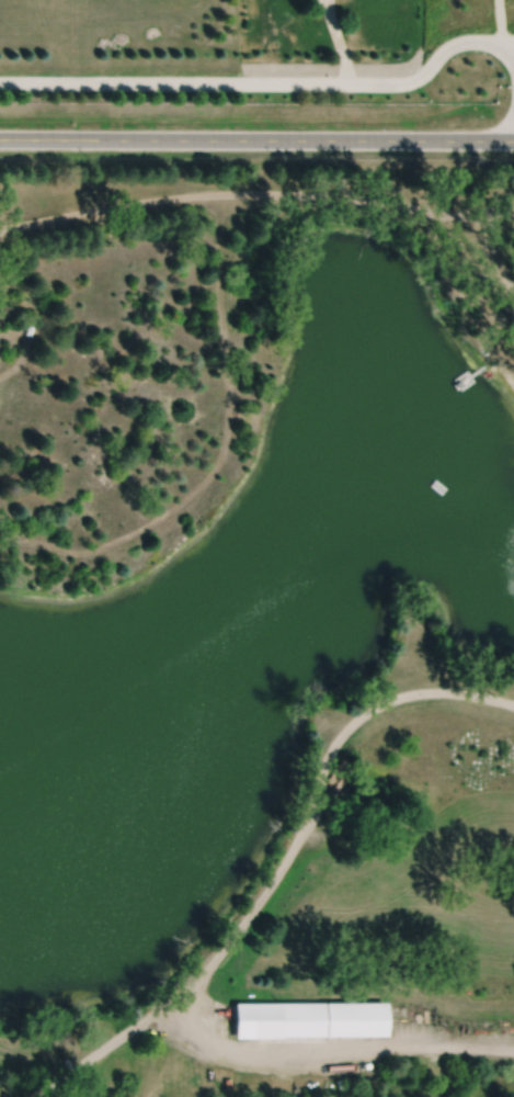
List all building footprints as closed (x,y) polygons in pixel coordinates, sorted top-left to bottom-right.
[(232,1002),(232,1036),(385,1034),(385,1000),(232,1002)] [(56,1050),(60,1060),(67,1056),(62,1047),(56,1050)]
